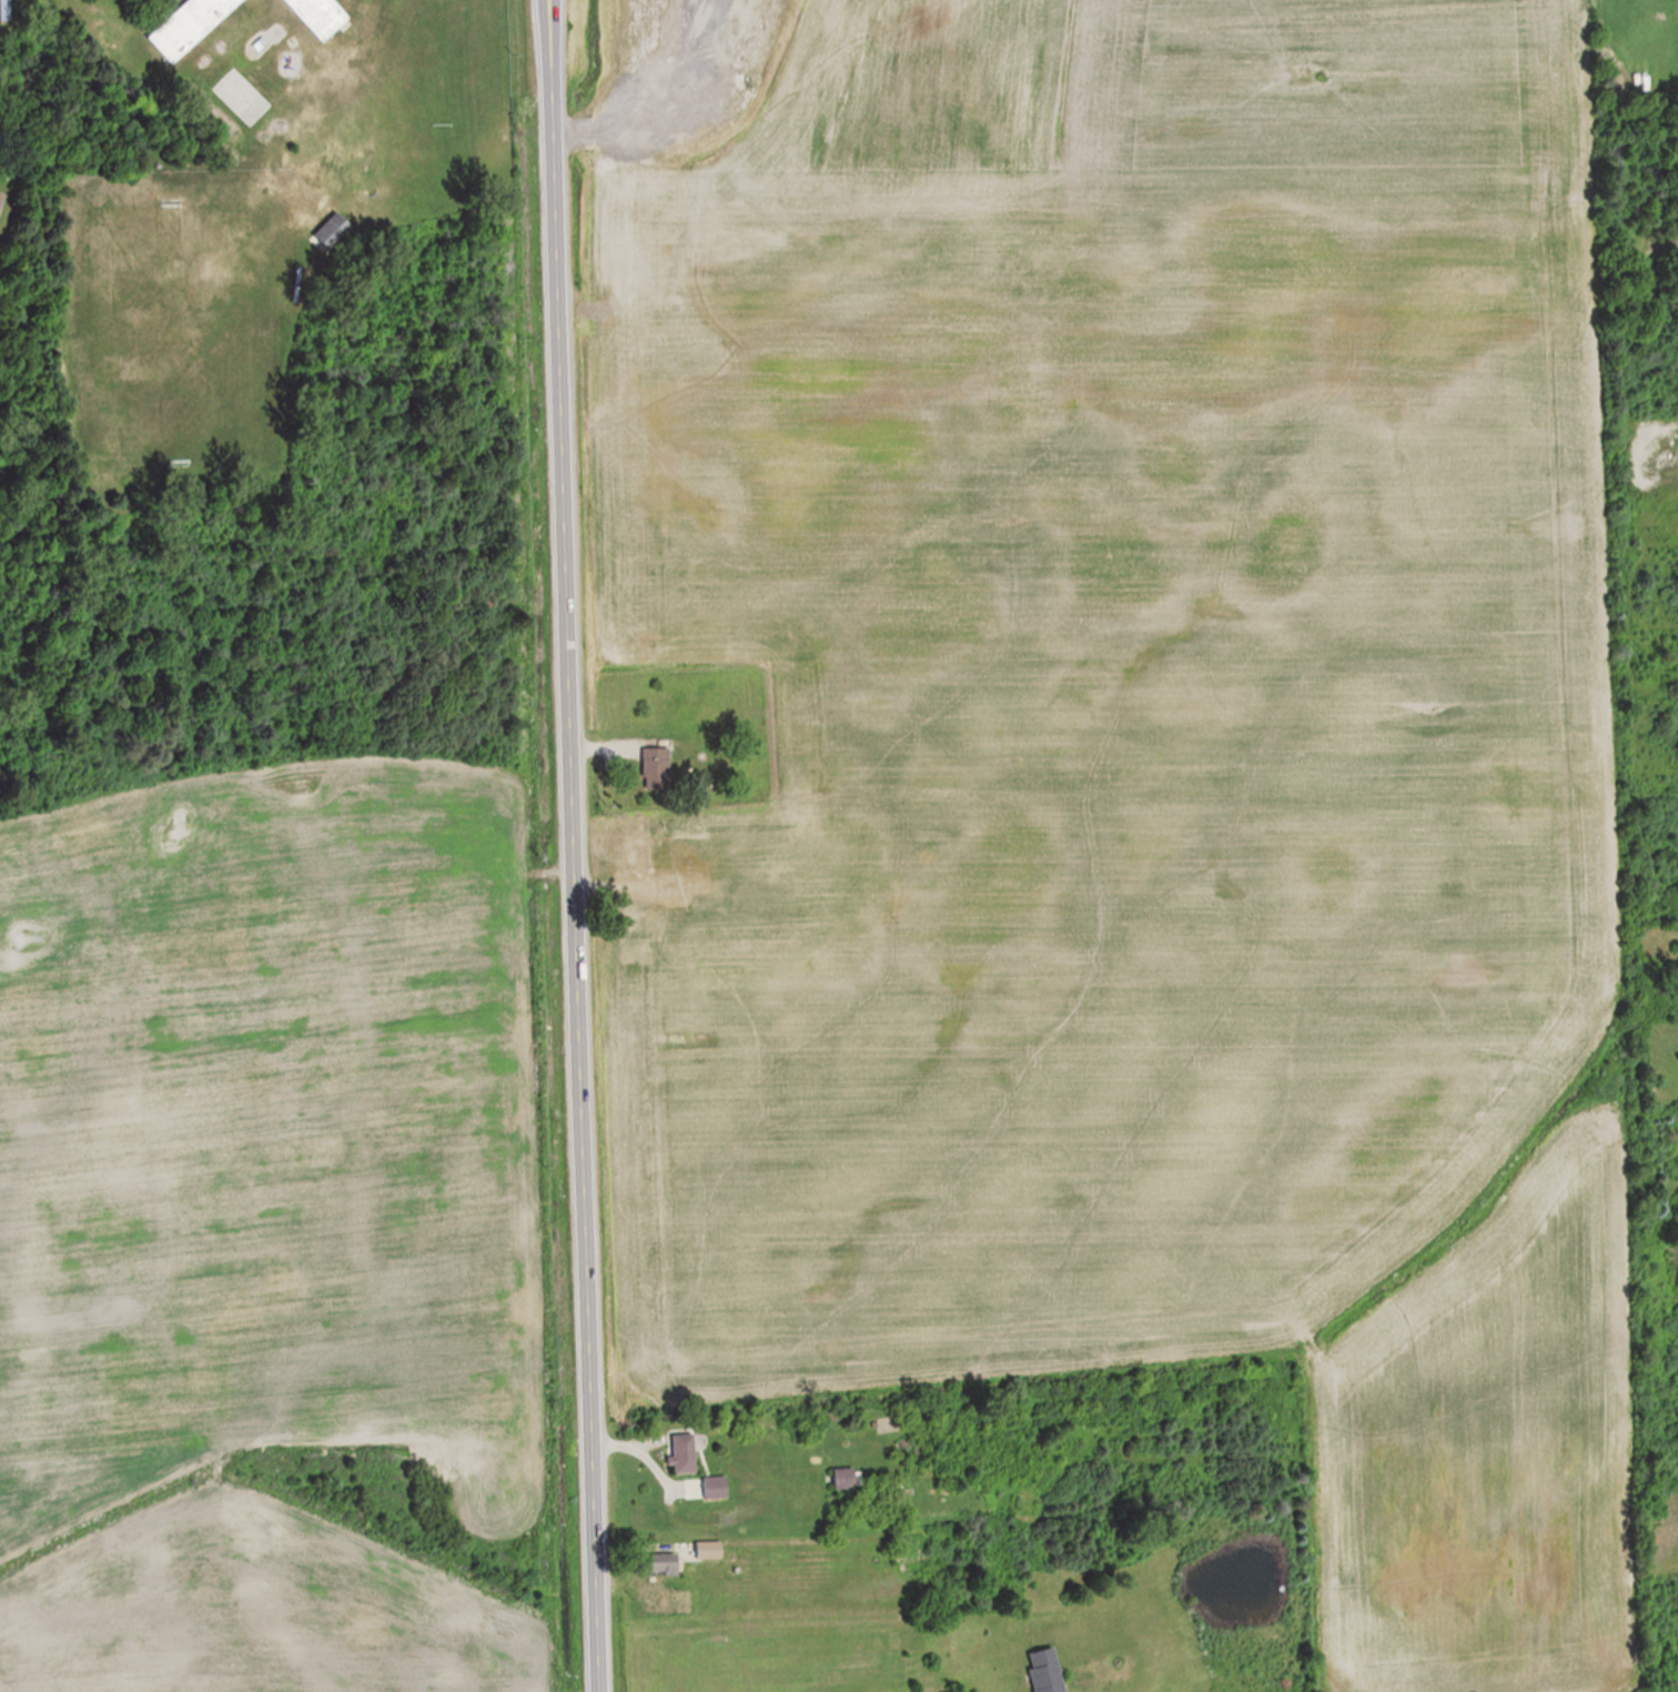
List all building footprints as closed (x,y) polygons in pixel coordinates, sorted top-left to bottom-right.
[(171,67),(249,0),(195,0),(146,43),(171,67)] [(324,43),(353,20),(335,0),(282,0),(324,43)] [(643,792),(641,764),(636,764),(637,738),(660,735),(664,762),(667,790),(643,792)] [(664,1435),(664,1473),(686,1473),(686,1435),(664,1435)] [(825,1487),(847,1487),(847,1470),(825,1470),(825,1487)] [(696,1497),(715,1497),(715,1479),(696,1479),(696,1497)] [(699,1557),(727,1557),(727,1541),(699,1541),(699,1557)] [(658,1554),(658,1573),(682,1573),(682,1554),(658,1554)] [(1029,1653),(1037,1691),(1069,1691),(1059,1646),(1029,1653)]
